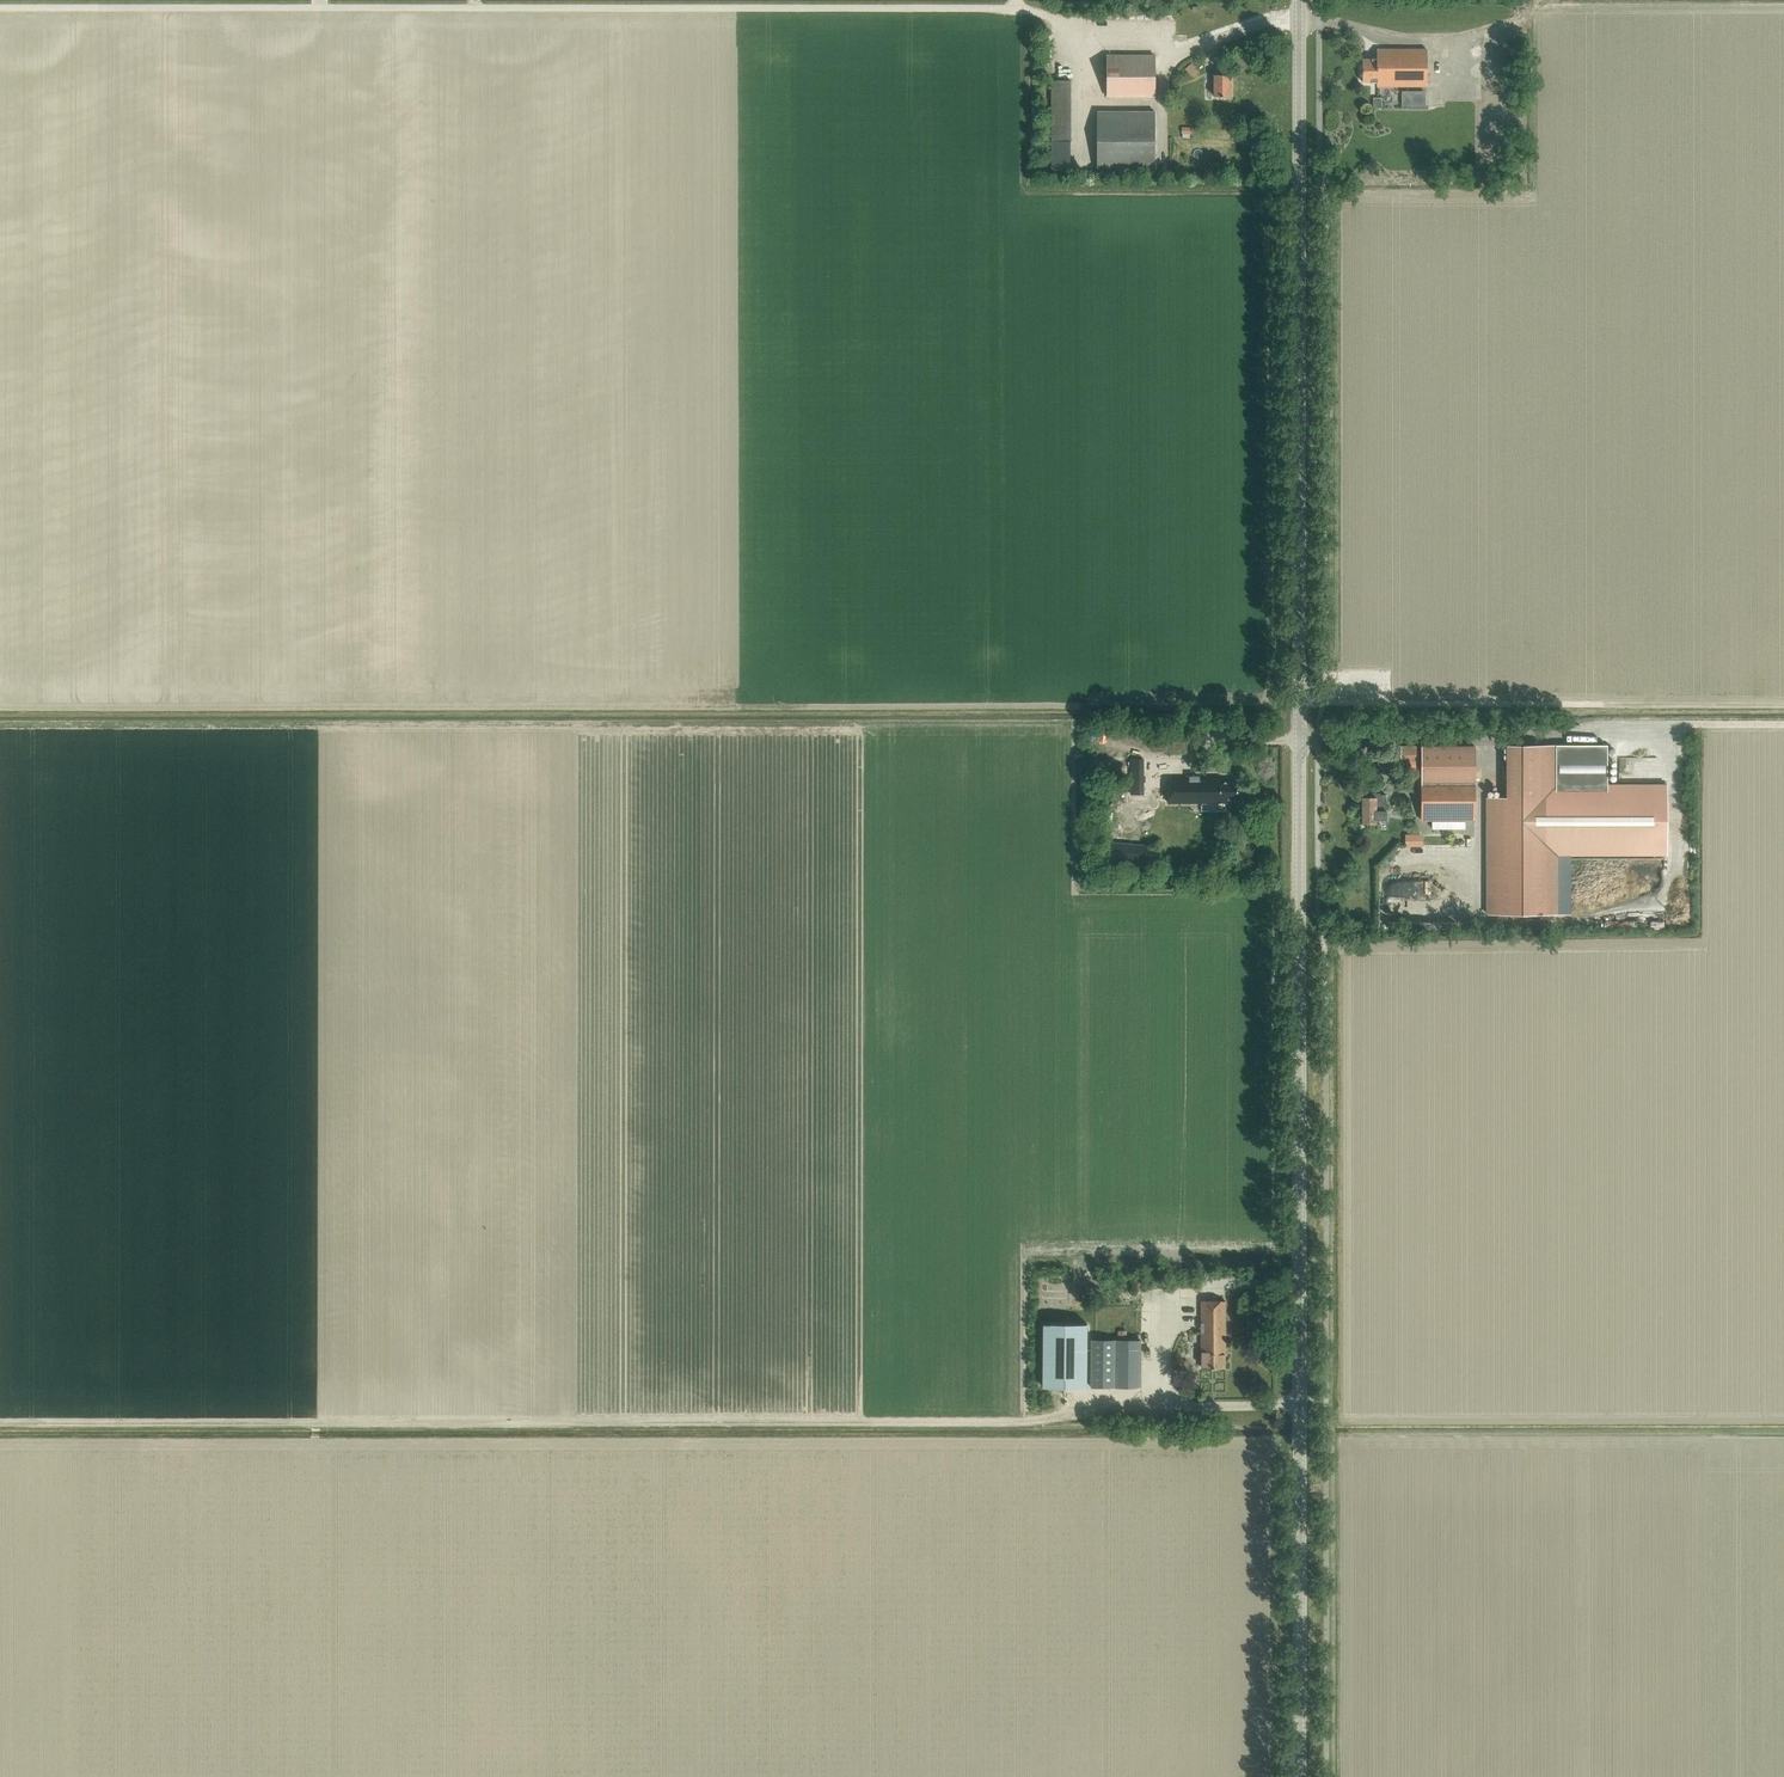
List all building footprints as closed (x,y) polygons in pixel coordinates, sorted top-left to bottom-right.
[(1377,85),(1427,85),(1427,49),(1377,50),(1377,59),(1362,59),(1363,82),(1377,81),(1377,85)] [(1107,97),(1155,97),(1154,56),(1107,56),(1107,97)] [(1229,67),(1214,67),(1214,96),(1230,96),(1230,75),(1229,67)] [(1071,81),(1051,81),(1051,142),(1071,142),(1071,81)] [(1372,104),(1383,104),(1383,95),(1372,95),(1372,104)] [(1155,112),(1097,112),(1098,172),(1155,172),(1155,112)] [(1475,746),(1402,746),(1402,763),(1422,763),(1422,821),(1475,821),(1475,746)] [(1487,915),(1541,915),(1558,915),(1558,746),(1510,746),(1510,798),(1487,798),(1487,915)] [(1144,783),(1144,760),(1131,760),(1131,783),(1144,783)] [(1226,799),(1238,799),(1238,782),(1221,782),(1221,779),(1168,779),(1168,803),(1226,803),(1226,799)] [(1386,820),(1386,811),(1386,795),(1374,795),(1374,798),(1363,798),(1362,824),(1376,824),(1376,819),(1386,820)] [(1133,858),(1094,858),(1094,876),(1133,875),(1133,858)] [(1226,1368),(1226,1301),(1202,1301),(1202,1368),(1226,1368)] [(1086,1387),(1087,1323),(1044,1322),(1043,1386),(1086,1387)] [(1091,1339),(1091,1387),(1140,1388),(1141,1340),(1091,1339)] [(1073,1408),(1088,1407),(1088,1388),(1072,1389),(1073,1408)]
